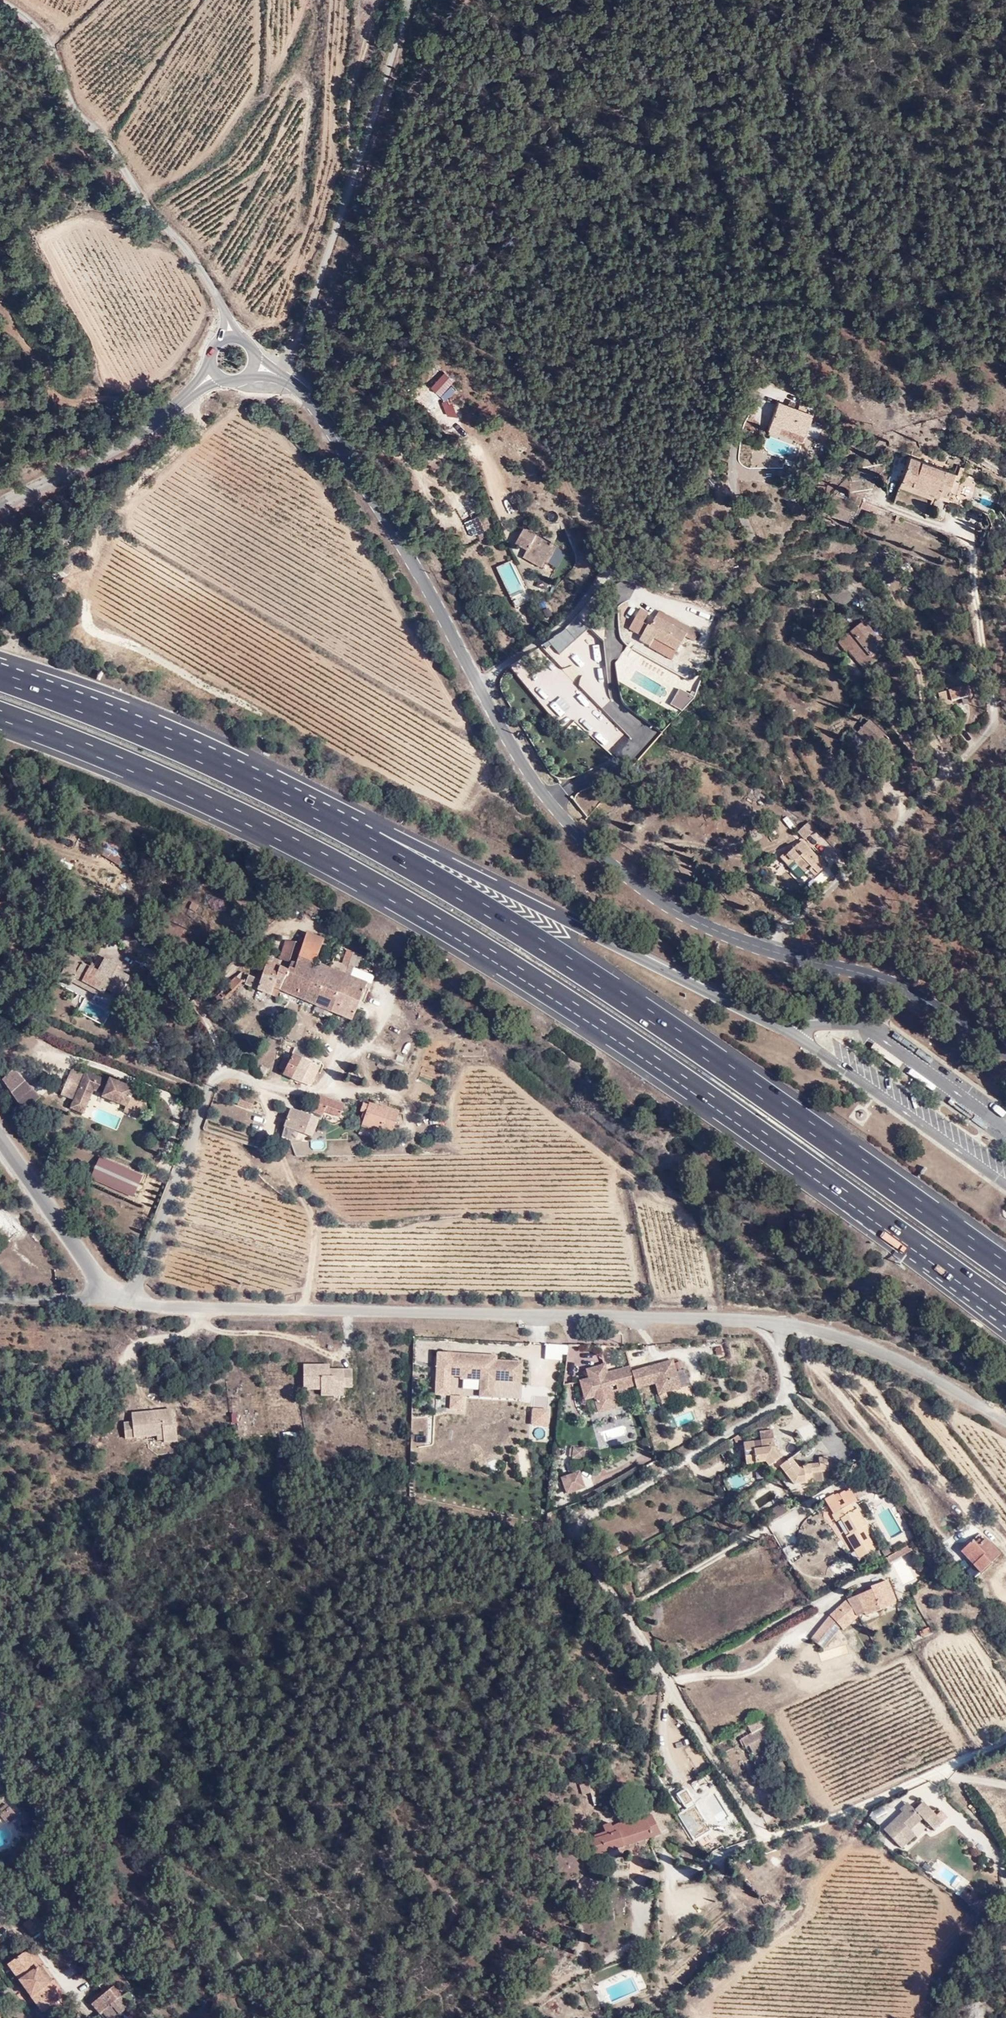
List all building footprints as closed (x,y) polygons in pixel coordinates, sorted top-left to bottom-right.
[(810,415),(776,402),(765,429),(774,434),(778,426),(801,436),(810,415)] [(798,443),(801,436),(778,426),(774,434),(798,443)] [(901,483),(935,497),(936,494),(949,499),(951,494),(955,496),(963,477),(912,456),(901,483)] [(973,464),(979,466),(980,461),(969,457),(965,465),(971,468),(973,464)] [(484,511),(464,523),(473,538),(493,526),(484,511)] [(546,544),(518,527),(513,536),(509,543),(525,552),(521,559),(537,569),(540,563),(543,565),(544,563),(549,554),(550,553),(543,549),(546,544)] [(550,553),(552,548),(546,544),(543,549),(550,553)] [(66,563),(62,569),(72,575),(75,570),(66,563)] [(547,590),(551,581),(540,577),(536,586),(547,590)] [(840,586),(826,598),(838,613),(853,600),(840,586)] [(685,628),(656,611),(651,619),(681,636),(685,628)] [(632,631),(642,636),(651,620),(642,614),(632,631)] [(651,641),(671,653),(674,654),(683,637),(681,636),(651,619),(651,620),(642,636),(638,643),(647,648),(651,641)] [(864,623),(836,646),(843,655),(847,653),(863,671),(883,655),(878,649),(884,645),(864,623)] [(668,659),(671,653),(651,641),(647,648),(668,659)] [(971,683),(954,687),(957,698),(973,693),(971,683)] [(794,845),(783,855),(790,864),(797,860),(809,874),(813,870),(819,877),(831,867),(825,860),(823,862),(807,842),(797,849),(794,845)] [(81,882),(73,879),(69,888),(78,891),(81,882)] [(198,920),(202,907),(190,903),(186,917),(198,920)] [(306,932),(302,942),(295,959),(292,958),(290,961),(292,962),(290,969),(282,990),(305,1000),(319,962),(316,961),(324,940),(306,932)] [(280,959),(290,961),(292,958),(295,959),(302,942),(285,941),(280,959)] [(350,963),(355,952),(348,949),(343,960),(350,963)] [(356,967),(357,964),(361,955),(355,952),(350,963),(348,970),(354,972),(356,967)] [(367,957),(361,955),(357,964),(363,967),(367,957)] [(108,991),(120,997),(130,978),(118,972),(121,967),(107,959),(103,968),(99,974),(91,970),(71,960),(60,980),(73,987),(74,984),(78,979),(94,987),(95,986),(107,992),(108,991)] [(268,962),(262,974),(278,981),(283,967),(268,962)] [(319,962),(305,1000),(316,1004),(330,967),(319,962)] [(91,970),(99,974),(103,968),(94,964),(91,970)] [(283,967),(278,981),(276,987),(282,990),(290,969),(283,967)] [(332,1011),(339,993),(347,974),(330,967),(316,1004),(332,1011)] [(354,972),(360,975),(358,979),(372,985),(375,976),(356,967),(354,972)] [(262,974),(260,979),(256,987),(272,995),(276,987),(278,981),(262,974)] [(361,999),(366,1001),(372,985),(358,979),(347,974),(339,993),(360,1002),(361,999)] [(256,987),(260,979),(252,975),(249,981),(248,984),(256,987)] [(238,976),(213,1000),(219,1006),(246,980),(238,976)] [(74,984),(104,999),(107,992),(95,986),(94,987),(78,979),(74,984)] [(282,990),(276,987),(272,995),(280,998),(282,990)] [(360,1002),(339,993),(332,1011),(353,1019),(360,1002)] [(84,997),(78,1015),(105,1024),(111,1006),(84,997)] [(57,1007),(55,1005),(54,1004),(52,1004),(50,1005),(48,1007),(48,1010),(50,1013),(52,1013),(54,1013),(56,1011),(57,1009),(57,1007)] [(290,1055),(283,1074),(293,1079),(301,1059),(290,1055)] [(301,1059),(293,1079),(304,1083),(312,1064),(301,1059)] [(312,1064),(304,1083),(313,1087),(320,1067),(312,1064)] [(15,1071),(5,1081),(14,1093),(27,1112),(43,1099),(15,1071)] [(62,1098),(74,1103),(80,1089),(85,1077),(73,1072),(62,1098)] [(112,1083),(87,1074),(85,1077),(80,1089),(94,1095),(96,1092),(104,1095),(103,1098),(127,1109),(125,1114),(138,1119),(144,1104),(132,1100),(135,1091),(113,1082),(112,1083)] [(71,1110),(85,1116),(94,1095),(80,1089),(74,1103),(71,1110)] [(254,1099),(234,1094),(232,1105),(252,1110),(254,1099)] [(336,1110),(336,1103),(316,1096),(313,1102),(336,1110)] [(336,1103),(336,1110),(313,1102),(310,1112),(306,1111),(305,1113),(304,1116),(298,1113),(289,1110),(281,1128),(297,1135),(299,1129),(310,1134),(317,1116),(321,1117),(323,1113),(338,1119),(343,1106),(336,1103)] [(359,1122),(362,1123),(360,1129),(389,1139),(399,1110),(384,1106),(383,1108),(369,1103),(361,1107),(359,1114),(361,1115),(359,1122)] [(299,1129),(297,1135),(308,1139),(310,1134),(299,1129)] [(89,1181),(133,1198),(143,1173),(99,1156),(89,1181)] [(564,1361),(566,1345),(545,1344),(544,1359),(564,1361)] [(454,1357),(453,1378),(464,1378),(464,1381),(484,1382),(484,1392),(497,1393),(498,1382),(524,1383),(525,1364),(499,1363),(498,1363),(498,1365),(485,1365),(486,1358),(454,1357)] [(656,1365),(637,1371),(640,1384),(641,1387),(660,1382),(663,1393),(684,1387),(677,1360),(668,1362),(668,1365),(657,1368),(656,1365)] [(594,1378),(585,1380),(590,1398),(599,1395),(601,1405),(620,1400),(617,1390),(615,1385),(621,1383),(622,1389),(640,1384),(637,1371),(636,1366),(612,1373),(610,1364),(602,1366),(603,1371),(593,1374),(594,1378)] [(306,1370),(306,1393),(323,1393),(323,1400),(337,1400),(337,1392),(346,1393),(355,1393),(355,1376),(337,1375),(337,1378),(332,1378),(332,1375),(332,1371),(306,1370)] [(449,1414),(466,1413),(465,1395),(448,1396),(449,1414)] [(601,1405),(603,1411),(621,1406),(620,1400),(601,1405)] [(123,1424),(125,1439),(156,1436),(162,1435),(163,1441),(163,1443),(177,1442),(175,1421),(172,1422),(171,1411),(131,1415),(132,1424),(123,1424)] [(550,1413),(535,1412),(534,1427),(549,1427),(550,1413)] [(772,1462),(775,1465),(780,1461),(788,1456),(781,1448),(778,1449),(774,1425),(760,1427),(762,1442),(754,1444),(753,1437),(744,1438),(747,1461),(765,1458),(770,1464),(772,1462)] [(527,1446),(517,1447),(520,1476),(530,1475),(527,1446)] [(582,1459),(583,1449),(573,1448),(572,1458),(582,1459)] [(792,1453),(788,1456),(780,1461),(794,1481),(814,1478),(813,1469),(822,1468),(830,1467),(828,1451),(818,1452),(819,1459),(805,1460),(806,1464),(801,1465),(792,1453)] [(813,1469),(814,1478),(823,1477),(822,1468),(813,1469)] [(582,1470),(564,1476),(570,1492),(588,1485),(582,1470)] [(825,1495),(835,1510),(837,1509),(841,1516),(850,1531),(846,1533),(860,1555),(878,1545),(870,1530),(873,1528),(858,1505),(855,1507),(852,1501),(858,1496),(851,1485),(835,1491),(835,1489),(825,1495)] [(769,1508),(774,1516),(789,1507),(784,1499),(769,1508)] [(837,1519),(841,1516),(837,1509),(835,1510),(832,1512),(837,1519)] [(970,1557),(972,1560),(994,1543),(985,1534),(977,1539),(973,1536),(965,1543),(974,1553),(970,1557)] [(974,1553),(965,1543),(963,1544),(961,1546),(970,1557),(974,1553)] [(1000,1551),(994,1543),(972,1560),(978,1568),(1000,1551)] [(865,1612),(897,1599),(887,1576),(870,1582),(871,1585),(857,1591),(848,1595),(859,1610),(864,1608),(865,1612)] [(843,1626),(859,1611),(859,1610),(848,1595),(831,1609),(812,1633),(825,1644),(836,1629),(831,1623),(836,1618),(843,1626)] [(916,1633),(920,1640),(930,1635),(926,1629),(916,1633)] [(675,1650),(685,1660),(692,1654),(683,1644),(675,1650)] [(751,1732),(739,1739),(743,1747),(748,1744),(761,1737),(769,1732),(761,1718),(747,1726),(751,1732)] [(761,1737),(748,1744),(754,1754),(767,1746),(761,1737)] [(603,1800),(591,1751),(582,1756),(594,1802),(603,1800)] [(696,1838),(712,1829),(688,1787),(679,1793),(688,1809),(681,1813),(696,1838)] [(937,1829),(945,1822),(939,1815),(926,1801),(917,1809),(913,1805),(887,1829),(904,1847),(917,1834),(912,1829),(925,1817),(937,1829)] [(0,1810),(0,1816),(2,1823),(6,1827),(14,1821),(22,1830),(30,1822),(21,1812),(14,1817),(4,1806),(0,1810)] [(647,1838),(660,1831),(647,1806),(612,1823),(610,1821),(602,1825),(604,1830),(595,1834),(595,1837),(589,1840),(596,1851),(643,1830),(647,1838)] [(944,1810),(939,1815),(945,1822),(950,1817),(944,1810)] [(945,1862),(934,1876),(958,1895),(969,1882),(945,1862)] [(39,1914),(37,1915),(43,1927),(47,1923),(39,1914)] [(39,1930),(43,1927),(37,1915),(31,1920),(39,1930)] [(46,2014),(66,2000),(56,1986),(44,1969),(31,1951),(11,1965),(46,2014)] [(48,1966),(44,1969),(56,1986),(60,1982),(48,1966)] [(98,2011),(116,1996),(117,1995),(110,1984),(88,2002),(95,2012),(98,2011)] [(116,1996),(98,2011),(103,2017),(109,2017),(124,2006),(116,1996)]
